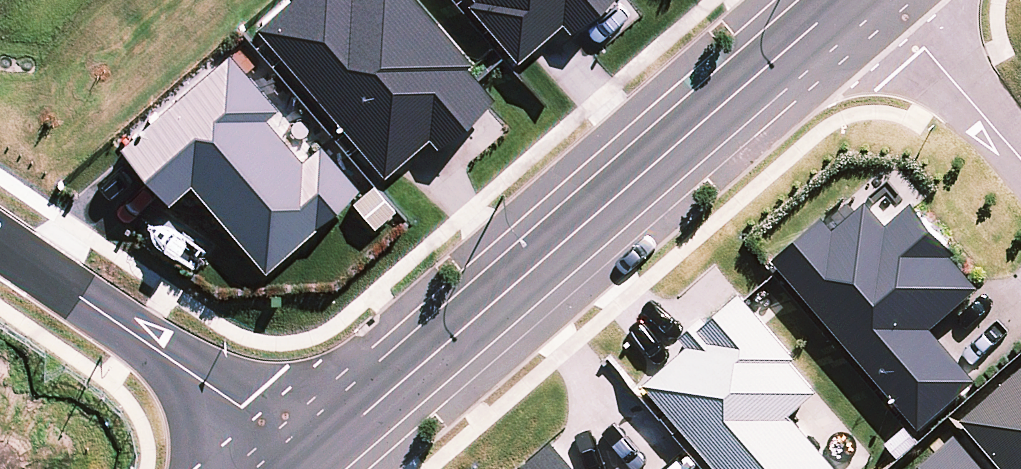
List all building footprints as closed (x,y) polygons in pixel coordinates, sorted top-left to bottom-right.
[(257,16),(384,164),(428,126),(437,136),(493,86),(479,69),(466,56),(472,51),(428,0),(275,0),(257,16)] [(561,11),(569,20),(593,0),(474,0),(489,17),(518,48),(561,11)] [(278,97),(230,40),(118,134),(167,191),(191,172),(265,259),(359,177),(319,132),(302,148),(266,107),(278,97)] [(824,206),(776,248),(922,417),(979,370),(934,318),(981,277),(954,246),(958,244),(913,193),(887,214),(867,191),(836,219),(824,206)] [(646,373),(727,468),(850,468),(793,404),(821,380),(795,349),(800,345),(750,288),(743,280),(684,329),(690,336),(646,373)] [(962,409),(1014,468),(1020,468),(1020,359),(962,409)] [(956,425),(902,468),(995,468),(956,425)] [(509,468),(588,468),(554,430),(509,468)] [(622,455),(606,468),(635,468),(622,455)]
